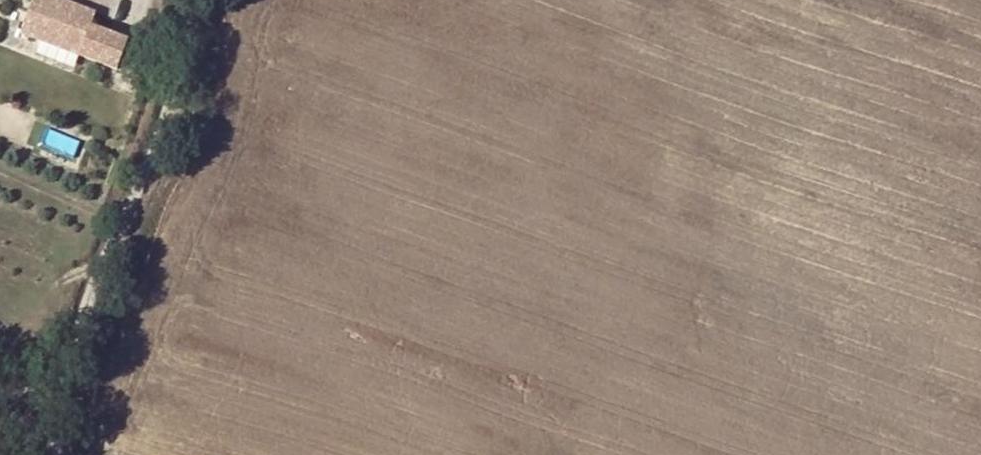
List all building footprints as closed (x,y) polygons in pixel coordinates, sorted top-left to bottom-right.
[(114,70),(124,42),(87,28),(91,15),(81,11),(53,0),(27,0),(15,32),(65,51),(114,70)]
